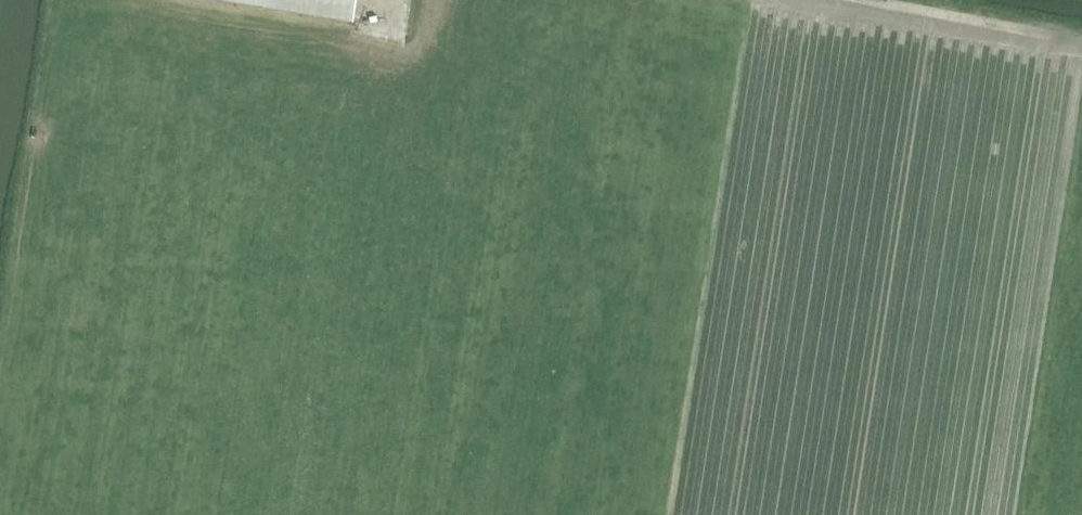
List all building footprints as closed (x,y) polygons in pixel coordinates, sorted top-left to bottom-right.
[(353,24),(357,0),(212,0),(353,24)]
